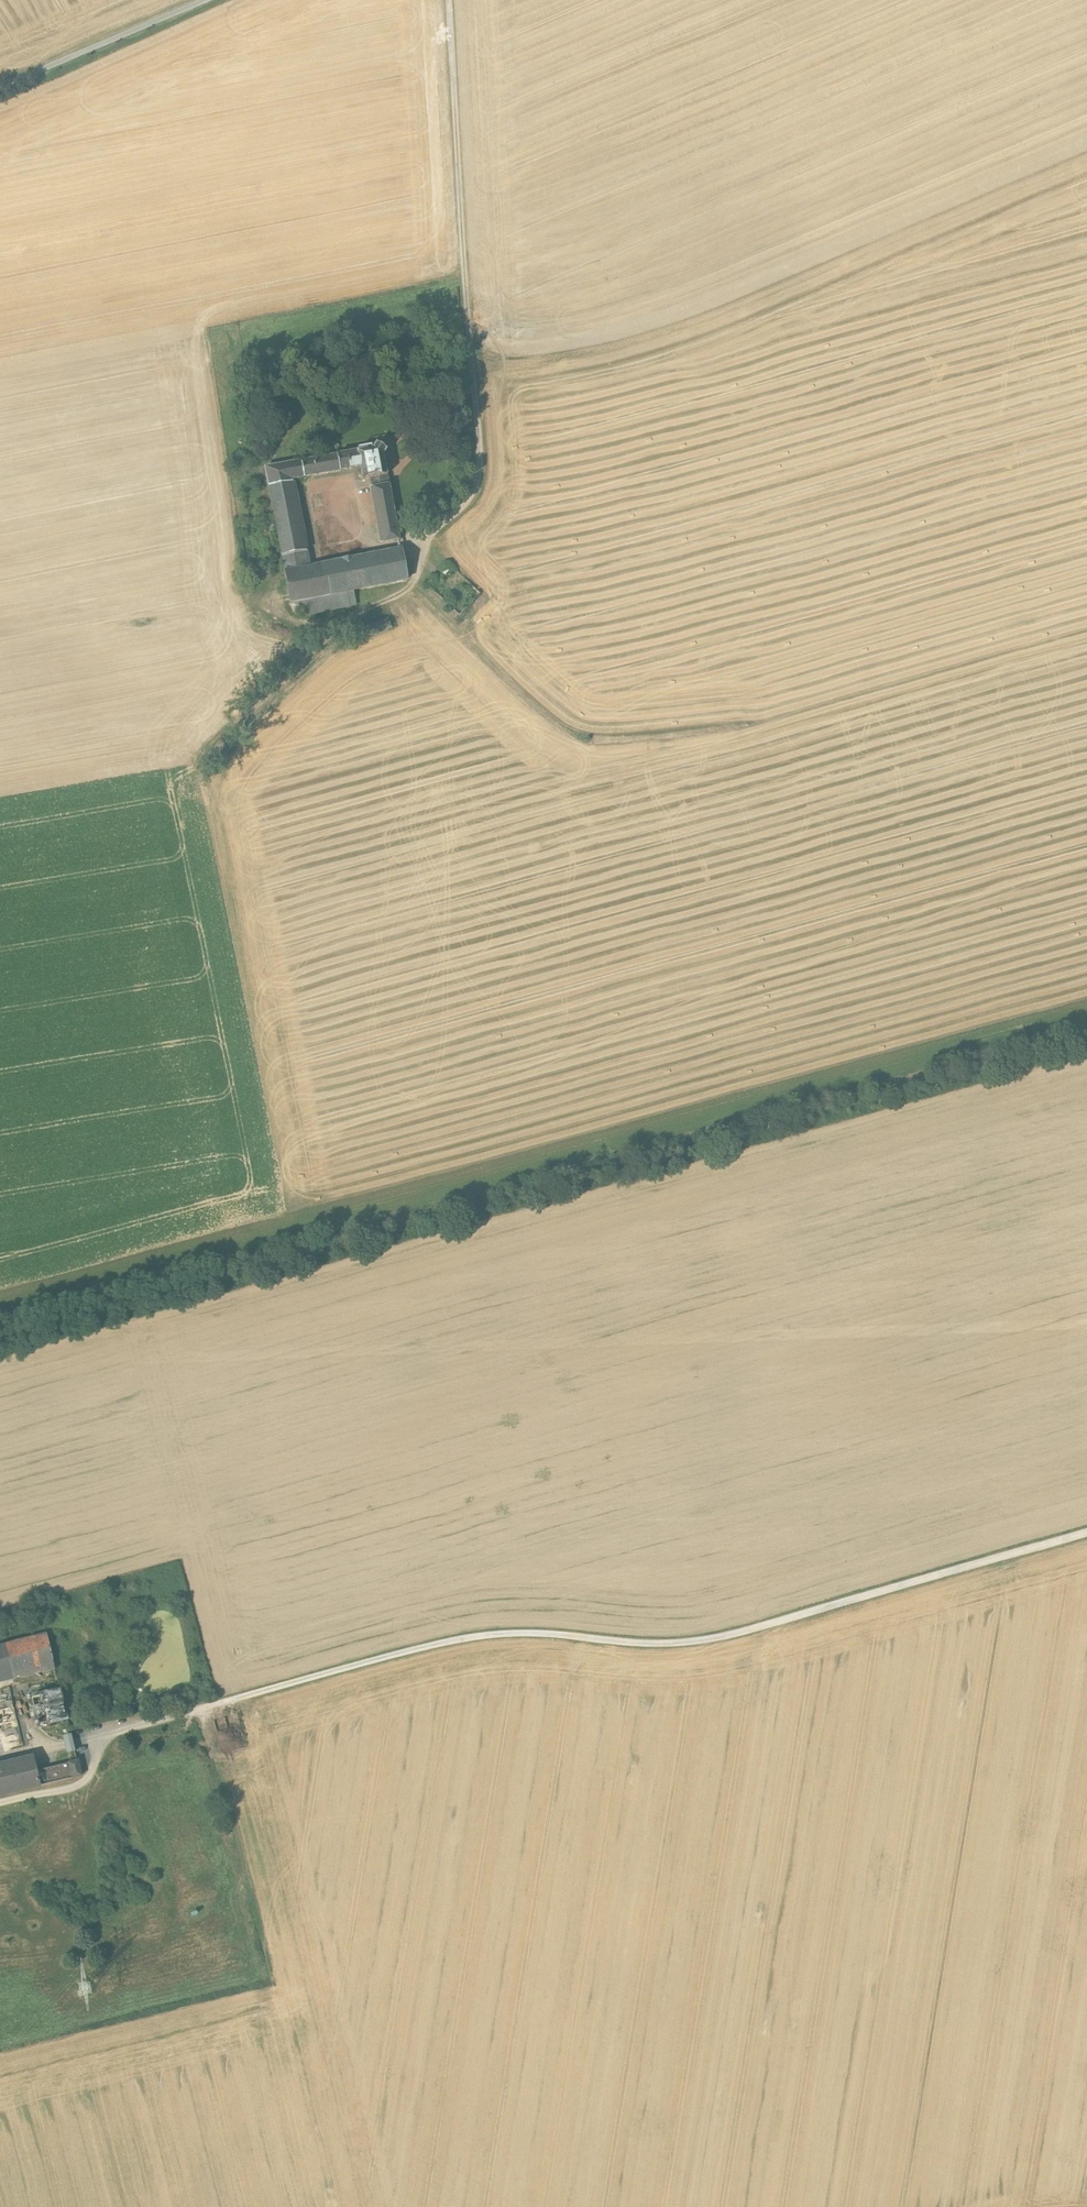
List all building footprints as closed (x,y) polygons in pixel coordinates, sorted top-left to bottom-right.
[(378,440),(373,445),(303,458),(305,475),(361,464),(364,477),(371,475),(388,472),(384,451),(388,446),(378,440)] [(303,458),(267,465),(281,540),(273,542),(276,558),(284,556),(286,568),(310,563),(293,477),(305,475),(303,458)] [(400,535),(388,472),(371,475),(384,538),(400,535)] [(324,492),(315,494),(316,504),(326,502),(324,492)] [(310,563),(286,568),(291,599),(407,576),(401,546),(310,563)] [(389,614),(369,622),(372,632),(393,624),(389,614)] [(0,1644),(0,1674),(54,1661),(46,1633),(0,1644)] [(60,1689),(32,1696),(35,1706),(31,1707),(33,1715),(36,1714),(39,1724),(67,1717),(60,1689)] [(72,1736),(65,1737),(67,1743),(68,1747),(74,1746),(73,1741),(72,1736)] [(0,1764),(0,1794),(81,1774),(77,1759),(41,1768),(38,1757),(35,1758),(34,1755),(0,1764)]
